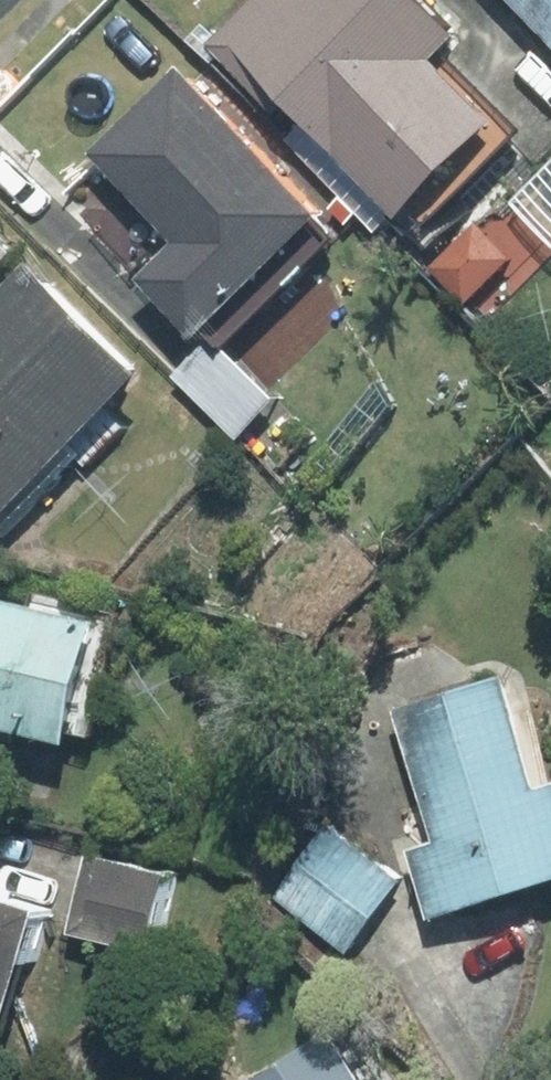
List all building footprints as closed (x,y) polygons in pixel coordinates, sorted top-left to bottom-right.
[(202,50),(273,120),(277,115),(300,138),(290,149),(315,174),(328,162),(393,226),(488,131),(427,70),(451,46),(405,0),(252,0),(202,50)] [(550,58),(550,0),(496,0),(550,58)] [(172,76),(84,162),(170,250),(132,287),(190,346),(316,223),(172,76)] [(474,226),(427,271),(462,308),(509,263),(474,226)] [(8,259),(0,251),(0,267),(8,259)] [(0,296),(0,518),(133,383),(22,274),(0,296)] [(56,753),(88,631),(0,608),(0,739),(56,753)] [(392,714),(431,848),(404,856),(425,926),(550,889),(550,789),(532,795),(499,683),(392,714)] [(324,831),(272,901),(345,955),(397,886),(324,831)] [(160,882),(83,862),(64,934),(142,954),(160,882)] [(30,922),(0,913),(0,1021),(30,922)] [(256,1079),(350,1079),(322,1037),(256,1079)]
